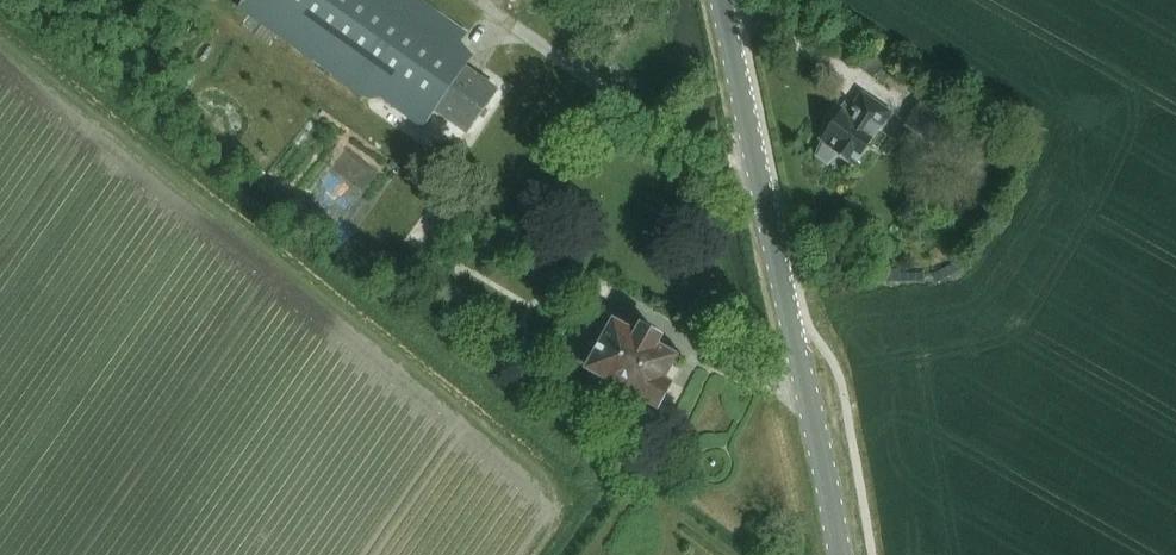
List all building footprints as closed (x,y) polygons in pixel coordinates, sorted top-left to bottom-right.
[(238,2),(362,91),(381,93),(423,123),(435,106),(469,131),(498,89),(465,66),(473,55),(460,40),(465,33),(460,30),(464,25),(430,0),(423,0),(422,2),(419,0),(240,0),(238,2)] [(880,131),(892,114),(862,94),(852,108),(845,103),(838,114),(836,112),(828,115),(820,127),(824,130),(821,134),(824,136),(820,142),(816,155),(826,161),(837,152),(855,164),(878,129),(880,131)] [(943,120),(946,116),(920,98),(904,121),(930,138),(943,120)] [(444,134),(452,122),(436,111),(428,123),(444,134)] [(946,116),(943,120),(964,135),(970,126),(949,111),(946,116)] [(665,375),(677,356),(656,344),(660,336),(627,317),(622,325),(604,315),(588,343),(601,351),(590,370),(592,372),(588,381),(591,389),(629,411),(638,409),(643,400),(651,405),(653,401),(663,399),(668,390),(665,383),(667,379),(665,375)]
